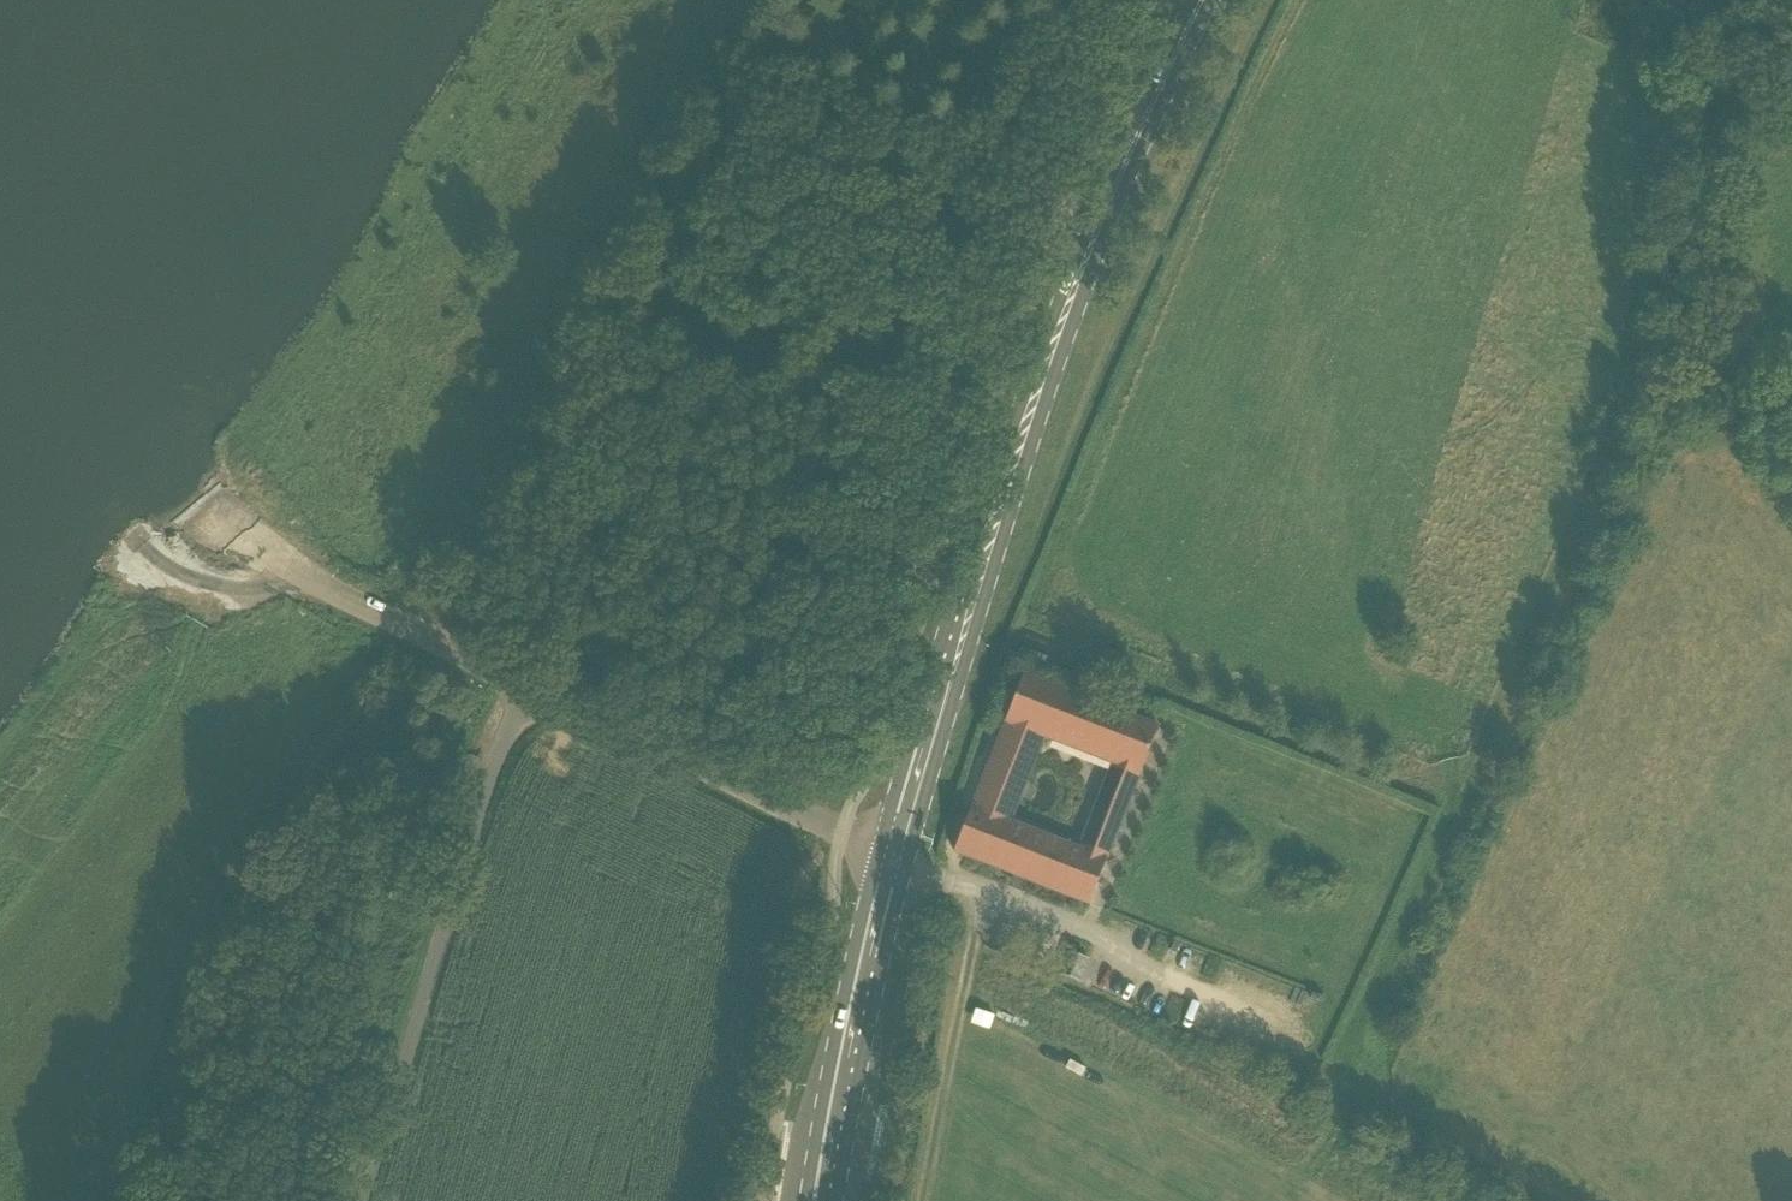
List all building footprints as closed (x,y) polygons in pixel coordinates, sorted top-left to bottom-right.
[(1024,675),(1006,722),(1003,730),(973,808),(972,807),(954,852),(1081,902),(1099,857),(1098,857),(1132,772),(1151,725),(1024,675)] [(834,753),(830,767),(842,771),(846,756),(834,753)]
